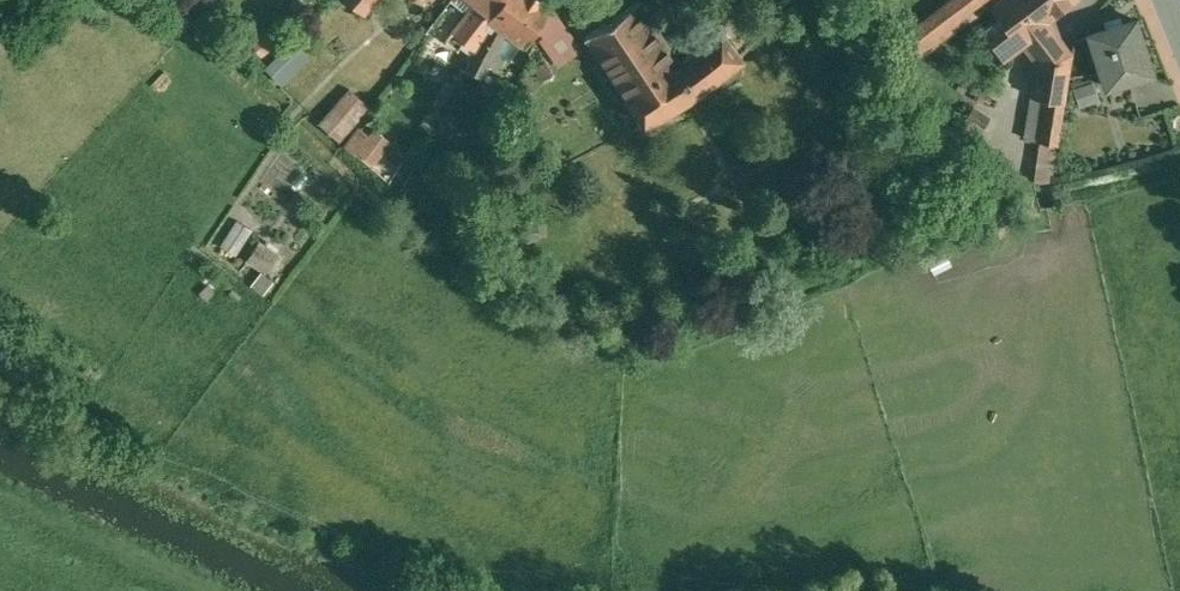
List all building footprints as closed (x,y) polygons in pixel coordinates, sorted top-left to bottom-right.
[(366,12),(376,0),(350,0),(366,12)] [(472,0),(452,0),(467,12),(475,2),(472,0)] [(475,2),(467,12),(453,30),(465,40),(476,49),(488,27),(484,24),(501,0),(472,0),(475,2)] [(484,24),(488,27),(476,49),(467,67),(483,76),(505,31),(525,45),(553,3),(549,0),(501,0),(484,24)] [(639,0),(637,0),(585,34),(644,123),(742,55),(720,27),(682,57),(676,55),(639,0)] [(907,36),(921,59),(996,4),(1011,25),(1022,40),(1074,0),(954,0),(907,36)] [(1154,73),(1136,14),(1084,30),(1103,89),(1154,73)] [(1063,41),(1048,20),(1022,40),(1037,60),(1063,41)] [(1003,54),(1022,40),(1011,25),(991,39),(1003,54)] [(465,40),(453,30),(446,38),(459,48),(465,40)] [(561,57),(545,33),(533,41),(550,65),(561,57)] [(293,41),(266,67),(273,75),(301,48),(293,41)] [(1033,180),(1052,180),(1069,54),(1070,52),(1063,41),(1037,60),(1032,94),(1044,96),(1033,180)] [(350,89),(321,122),(341,139),(357,121),(368,105),(350,89)] [(368,139),(359,132),(348,145),(371,166),(385,148),(371,136),(368,139)] [(261,240),(247,262),(268,275),(282,253),(261,240)]
